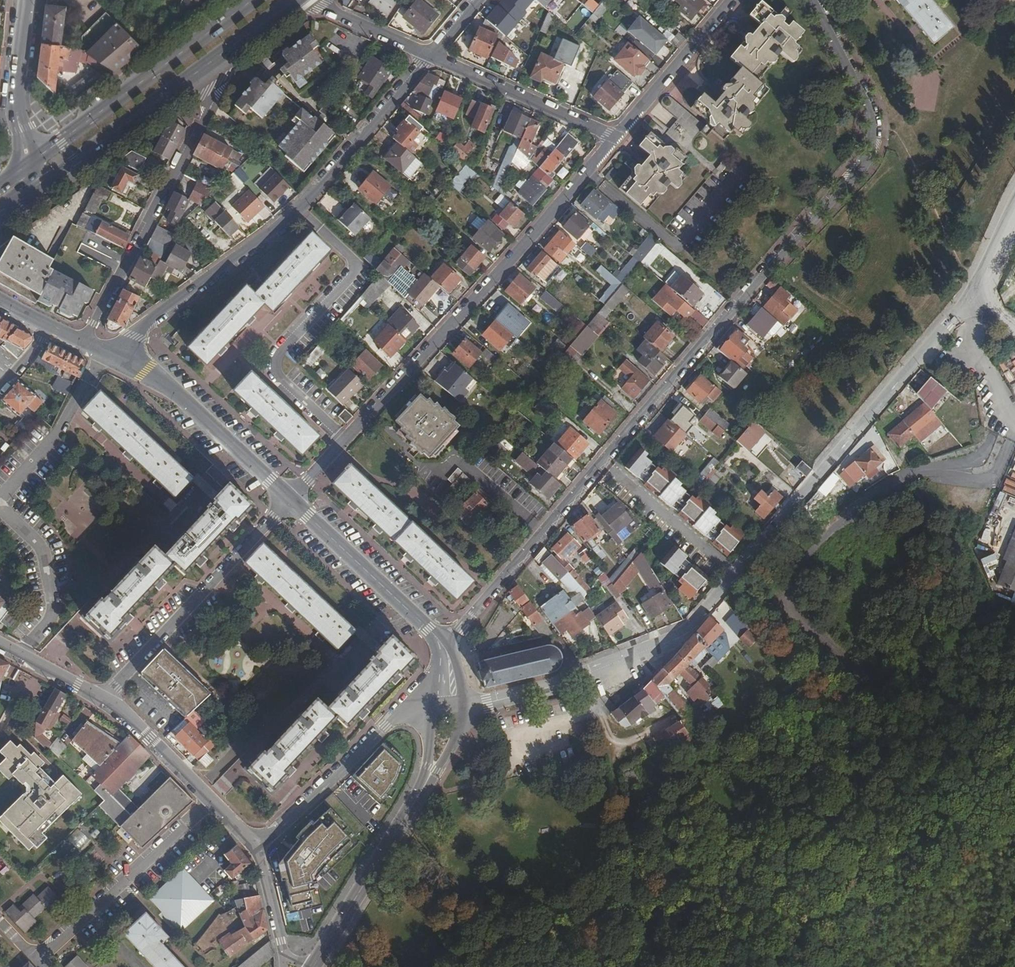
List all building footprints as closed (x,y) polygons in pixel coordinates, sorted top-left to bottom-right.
[(342,6),(348,9),(350,0),(341,0),(342,6)] [(387,14),(397,0),(372,0),(370,3),(387,14)] [(548,11),(549,12),(575,34),(593,13),(589,10),(588,9),(582,15),(577,11),(575,13),(571,9),(569,11),(560,4),(555,0),(553,4),(553,6),(548,11)] [(589,10),(593,13),(604,1),(605,0),(598,0),(589,10)] [(693,21),(699,13),(684,0),(677,0),(683,5),(680,10),(693,21)] [(699,13),(701,10),(704,12),(708,7),(705,5),(705,4),(700,0),(684,0),(699,13)] [(933,45),(952,30),(941,16),(942,15),(937,9),(936,10),(928,0),(896,0),(933,45)] [(418,1),(403,18),(413,27),(415,24),(425,33),(437,17),(418,1)] [(610,6),(604,1),(593,13),(599,18),(606,10),(610,6)] [(706,119),(708,125),(706,126),(701,132),(706,137),(712,131),(724,141),(730,133),(731,134),(735,129),(741,135),(746,129),(749,129),(752,125),(751,122),(746,118),(749,113),(752,113),(755,109),(754,108),(769,90),(758,80),(773,63),(774,63),(778,59),(777,57),(783,50),(794,60),(797,60),(799,58),(799,55),(804,49),(796,42),(806,30),(795,20),(790,25),(785,21),(794,10),(788,5),(783,12),(778,13),(763,1),(751,14),(762,24),(753,34),(742,25),(738,31),(745,37),(745,42),(731,58),(742,68),(730,82),(726,83),(718,76),(713,82),(724,91),(715,102),(704,93),(692,107),(706,119)] [(65,6),(46,3),(42,41),(61,44),(62,37),(62,32),(65,6)] [(106,12),(82,37),(83,50),(88,53),(103,63),(115,70),(144,48),(118,24),(106,12)] [(641,18),(628,32),(656,56),(668,42),(641,18)] [(496,37),(501,39),(503,34),(491,24),(486,20),(482,30),(478,28),(469,52),(486,60),(496,37)] [(415,24),(413,27),(423,35),(425,33),(415,24)] [(287,62),(278,69),(283,75),(287,72),(289,75),(294,83),(321,63),(312,49),(318,45),(310,33),(288,49),(287,48),(282,51),(281,53),(287,62)] [(686,40),(681,36),(673,45),(678,49),(679,50),(686,40)] [(61,44),(42,41),(39,76),(55,92),(56,86),(59,69),(76,72),(79,60),(81,49),(66,45),(61,44)] [(518,60),(498,42),(490,58),(514,70),(518,60)] [(630,44),(615,61),(623,67),(625,65),(636,74),(638,76),(640,75),(651,62),(630,44)] [(83,50),(81,49),(79,60),(86,62),(88,53),(83,50)] [(563,66),(540,56),(530,78),(542,83),(543,81),(554,86),(563,66)] [(390,70),(372,59),(359,78),(371,86),(366,94),(372,98),(390,70)] [(625,65),(623,67),(634,77),(636,74),(625,65)] [(618,72),(595,100),(609,113),(633,85),(618,72)] [(438,79),(426,74),(412,92),(419,95),(412,109),(424,116),(432,101),(426,98),(432,85),(435,86),(438,79)] [(262,119),(283,93),(276,87),(274,85),(277,81),(271,77),(268,80),(267,81),(261,83),(259,81),(257,78),(253,78),(249,82),(251,84),(234,104),(245,114),(250,108),(262,119)] [(435,86),(432,85),(426,98),(432,101),(439,88),(441,90),(445,82),(438,79),(435,86)] [(434,115),(454,121),(460,97),(440,92),(434,115)] [(484,133),(493,112),(497,114),(499,109),(495,107),(494,111),(472,101),(465,115),(475,119),(471,128),(484,133)] [(403,103),(399,107),(409,116),(417,123),(421,118),(403,103)] [(325,104),(319,111),(321,113),(328,119),(329,119),(334,113),(330,110),(325,104)] [(298,122),(296,125),(278,146),(286,153),(284,156),(301,171),(308,162),(311,164),(329,143),(327,141),(334,133),(325,126),(326,125),(324,123),(325,122),(318,116),(316,118),(314,116),(313,118),(302,108),(293,118),(298,122)] [(502,164),(500,163),(490,185),(498,192),(512,161),(517,150),(530,120),(512,112),(504,131),(515,136),(502,164)] [(321,113),(318,116),(325,122),(328,119),(321,113)] [(397,129),(399,131),(393,138),(399,143),(410,153),(416,146),(411,142),(423,128),(417,123),(409,116),(397,129)] [(530,120),(517,150),(530,161),(539,168),(556,148),(546,140),(541,147),(538,144),(536,147),(530,144),(540,125),(530,120)] [(185,129),(171,121),(163,136),(178,143),(185,129)] [(336,135),(334,133),(327,141),(329,143),(336,135)] [(568,133),(556,148),(539,168),(551,178),(554,175),(551,172),(563,158),(566,159),(579,142),(568,133)] [(681,186),(681,184),(685,179),(678,171),(688,160),(685,158),(676,150),(674,152),(672,151),(672,149),(670,147),(667,147),(650,133),(638,146),(649,156),(641,166),(639,167),(634,163),(629,158),(624,164),(632,171),(632,175),(619,190),(646,213),(661,195),(664,195),(666,192),(666,189),(670,184),(676,189),(679,188),(681,186)] [(152,140),(148,146),(170,158),(178,143),(163,136),(158,143),(152,140)] [(204,136),(199,145),(240,167),(244,163),(238,160),(241,154),(227,148),(204,136)] [(458,143),(451,152),(463,162),(475,147),(468,142),(464,148),(458,143)] [(385,158),(410,179),(423,164),(410,153),(399,143),(385,158)] [(223,169),(226,165),(236,170),(240,167),(199,145),(195,154),(223,169)] [(278,146),(275,149),(284,156),(286,153),(278,146)] [(135,150),(133,149),(121,158),(124,162),(135,150)] [(144,155),(135,150),(124,162),(137,169),(144,155)] [(530,161),(517,150),(512,161),(522,170),(530,161)] [(311,164),(308,162),(301,171),(303,172),(311,164)] [(472,170),(465,164),(449,183),(460,192),(465,187),(461,184),(469,176),(472,179),(477,174),(472,170)] [(123,165),(112,186),(121,191),(128,179),(133,182),(134,183),(139,173),(123,165)] [(562,180),(568,171),(561,167),(555,175),(562,180)] [(261,188),(273,201),(290,184),(277,172),(261,188)] [(390,188),(374,174),(360,189),(377,204),(390,188)] [(109,181),(102,177),(99,183),(106,187),(109,181)] [(545,189),(532,178),(519,194),(532,204),(545,189)] [(133,182),(128,179),(121,191),(126,194),(133,182)] [(214,190),(198,182),(189,199),(191,200),(194,202),(192,207),(194,209),(209,195),(214,190)] [(97,185),(93,193),(104,199),(107,200),(111,192),(97,185)] [(233,206),(248,222),(265,207),(250,191),(233,206)] [(609,216),(614,220),(621,211),(598,191),(597,193),(594,191),(582,206),(603,224),(609,216)] [(189,199),(175,192),(167,208),(173,211),(168,220),(175,224),(182,218),(191,200),(189,199)] [(104,199),(93,193),(85,206),(96,212),(104,199)] [(493,203),(502,210),(508,202),(499,195),(493,203)] [(343,216),(340,214),(334,221),(353,237),(370,217),(354,203),(343,216)] [(499,217),(512,228),(524,214),(511,203),(499,217)] [(83,210),(77,222),(124,246),(131,233),(120,227),(119,229),(112,226),(83,210)] [(589,226),(590,227),(593,223),(579,211),(577,214),(576,214),(564,228),(578,240),(589,226)] [(216,220),(230,236),(240,227),(225,212),(216,220)] [(472,225),(480,232),(474,239),(489,252),(503,236),(488,223),(479,216),(472,225)] [(0,246),(0,281),(22,240),(32,223),(0,246)] [(158,224),(156,228),(172,236),(174,232),(158,224)] [(154,252),(149,262),(141,257),(130,278),(145,286),(172,236),(156,228),(146,248),(154,252)] [(579,250),(574,246),(575,244),(561,232),(545,250),(560,262),(566,256),(571,260),(579,250)] [(254,318),(251,316),(263,303),(271,311),(328,251),(311,234),(299,247),(297,245),(293,250),(294,252),(271,276),(269,274),(263,279),(265,281),(263,283),(257,277),(247,288),(246,286),(233,299),(232,298),(226,303),(228,305),(205,330),(203,328),(198,334),(200,335),(188,348),(205,365),(218,352),(220,354),(225,349),(222,346),(245,322),(247,325),(254,318)] [(659,243),(652,237),(634,258),(637,261),(641,264),(641,263),(659,243)] [(0,281),(0,291),(29,313),(35,302),(39,295),(54,266),(49,264),(53,256),(22,240),(0,281)] [(585,243),(580,248),(591,258),(596,252),(585,243)] [(177,244),(167,261),(184,270),(193,253),(177,244)] [(76,255),(112,266),(115,258),(79,246),(76,255)] [(485,257),(472,246),(455,265),(469,277),(485,257)] [(376,269),(376,270),(380,274),(390,283),(405,298),(411,293),(394,276),(401,267),(403,268),(410,261),(395,248),(376,269)] [(364,250),(361,254),(372,266),(376,262),(364,250)] [(557,272),(558,273),(562,269),(543,252),(527,270),(535,277),(537,275),(547,283),(557,272)] [(617,266),(610,274),(618,280),(623,284),(632,274),(641,264),(637,261),(634,265),(629,262),(625,266),(630,270),(627,274),(620,268),(617,266)] [(460,279),(443,265),(431,279),(439,286),(448,293),(460,279)] [(623,265),(620,268),(627,274),(630,270),(625,266),(623,265)] [(62,271),(54,266),(39,295),(59,306),(70,282),(91,293),(94,288),(61,272),(62,271)] [(390,283),(380,274),(360,296),(369,304),(390,283)] [(530,294),(535,288),(519,275),(506,291),(521,304),(525,300),(527,302),(532,296),(530,294)] [(427,276),(411,294),(423,304),(439,286),(431,279),(427,276)] [(682,277),(671,290),(675,293),(691,307),(702,294),(682,277)] [(623,284),(618,280),(600,301),(605,306),(605,305),(623,284)] [(91,293),(70,282),(59,306),(79,316),(91,293)] [(630,290),(623,284),(605,305),(610,309),(612,311),(630,290)] [(690,314),(699,322),(703,317),(694,310),(692,312),(673,295),(675,293),(671,290),(665,285),(653,300),(672,316),(676,311),(686,320),(690,314)] [(765,308),(773,315),(773,316),(778,321),(784,326),(791,318),(783,311),(779,308),(784,302),(790,295),(782,289),(765,308)] [(117,332),(125,326),(124,325),(139,298),(124,290),(113,310),(112,309),(106,320),(106,331),(111,333),(117,332)] [(541,297),(557,311),(562,305),(546,291),(541,297)] [(788,305),(784,302),(779,308),(783,311),(788,305)] [(605,305),(605,306),(598,313),(603,318),(610,309),(605,305)] [(530,325),(507,306),(495,321),(514,337),(517,340),(530,325)] [(750,326),(763,338),(778,321),(773,316),(764,309),(750,326)] [(405,313),(391,327),(406,341),(419,327),(405,313)] [(603,318),(598,313),(587,326),(599,337),(610,323),(603,318)] [(8,337),(18,327),(0,317),(0,346),(8,337)] [(500,353),(514,337),(495,321),(481,337),(500,353)] [(568,338),(566,337),(562,341),(569,347),(587,326),(582,322),(568,338)] [(644,339),(646,340),(660,352),(673,337),(657,324),(644,339)] [(374,341),(391,356),(406,341),(391,327),(390,325),(374,341)] [(587,326),(569,347),(561,357),(566,361),(577,371),(603,340),(599,337),(587,326)] [(722,344),(718,348),(734,362),(743,370),(753,359),(747,353),(750,350),(746,346),(751,340),(739,329),(724,346),(722,344)] [(24,349),(8,337),(0,346),(0,378),(24,349)] [(567,347),(558,339),(549,349),(559,357),(567,347)] [(482,353),(466,340),(453,354),(469,368),(482,353)] [(663,363),(661,361),(665,356),(660,352),(646,340),(636,351),(643,356),(638,362),(654,375),(663,363)] [(305,359),(302,365),(307,369),(327,348),(320,341),(309,353),(305,359)] [(86,362),(49,343),(32,362),(69,380),(72,373),(75,374),(79,376),(86,362)] [(483,355),(496,366),(501,360),(498,357),(492,353),(487,349),(483,355)] [(542,358),(551,366),(559,357),(549,349),(542,358)] [(366,351),(352,366),(368,381),(382,366),(366,351)] [(566,361),(561,357),(551,368),(546,374),(552,378),(566,361)] [(721,377),(734,388),(747,373),(743,370),(734,362),(721,377)] [(446,368),(436,381),(460,400),(475,381),(454,364),(449,371),(446,368)] [(624,391),(633,399),(650,379),(631,364),(625,371),(632,377),(628,383),(629,384),(624,391)] [(315,374),(320,379),(330,370),(325,365),(315,374)] [(365,385),(349,369),(328,390),(345,407),(365,385)] [(269,389),(251,373),(234,391),(252,408),(250,410),(256,415),(258,413),(278,431),(275,434),(281,439),(284,437),(302,454),(319,435),(300,418),(302,416),(296,411),(295,413),(275,395),(276,393),(270,388),(269,389)] [(701,377),(687,392),(701,404),(714,388),(701,377)] [(17,380),(8,390),(33,411),(41,400),(17,380)] [(524,400),(534,408),(543,397),(534,389),(524,400)] [(25,415),(15,426),(20,430),(22,433),(38,415),(33,411),(8,390),(0,399),(18,414),(21,411),(25,415)] [(161,487),(163,485),(175,496),(192,477),(179,465),(181,463),(176,458),(174,460),(119,408),(120,406),(115,401),(113,403),(101,391),(83,410),(96,422),(94,424),(99,429),(102,427),(157,479),(155,482),(161,487)] [(396,422),(403,426),(401,429),(408,434),(406,437),(412,442),(411,443),(418,449),(422,454),(424,453),(431,458),(459,425),(454,420),(455,417),(451,414),(448,411),(444,407),(442,408),(437,402),(434,403),(430,397),(427,399),(420,394),(396,422)] [(933,396),(925,403),(937,417),(945,409),(933,396)] [(603,397),(582,421),(598,435),(615,415),(610,410),(614,405),(603,397)] [(937,417),(925,403),(905,421),(917,435),(923,429),(927,433),(933,427),(930,423),(937,417)] [(672,420),(683,430),(682,431),(686,434),(691,428),(688,425),(694,417),(680,405),(673,413),(675,416),(672,420)] [(346,409),(339,416),(347,424),(353,417),(346,409)] [(704,414),(705,415),(722,429),(726,424),(709,409),(704,414)] [(701,421),(719,438),(725,432),(722,429),(705,415),(701,421)] [(655,437),(672,451),(686,434),(682,431),(669,420),(655,437)] [(890,434),(902,447),(917,435),(905,421),(890,434)] [(763,432),(754,425),(739,443),(747,450),(763,432)] [(401,429),(399,432),(406,437),(408,434),(401,429)] [(570,429),(556,445),(575,461),(588,445),(570,429)] [(671,453),(677,459),(692,444),(686,438),(671,453)] [(503,439),(498,445),(506,453),(512,447),(503,439)] [(556,445),(555,444),(538,465),(547,472),(557,482),(575,461),(556,445)] [(874,449),(873,448),(849,470),(858,481),(867,473),(869,476),(885,462),(879,455),(882,452),(877,446),(874,449)] [(625,467),(635,475),(637,472),(640,475),(651,462),(645,457),(648,454),(641,448),(625,467)] [(559,485),(546,474),(547,472),(538,465),(523,452),(516,461),(530,473),(533,469),(542,477),(540,479),(535,476),(529,483),(547,499),(559,485)] [(718,462),(713,458),(696,479),(700,483),(713,468),(718,462)] [(802,462),(797,468),(807,477),(812,471),(802,462)] [(644,482),(644,483),(670,507),(673,503),(674,504),(684,491),(678,486),(680,484),(673,478),(676,475),(664,465),(660,470),(656,467),(651,474),(649,477),(645,474),(641,479),(644,482)] [(369,482),(351,466),(334,484),(352,501),(350,503),(356,509),(359,507),(377,524),(375,527),(381,532),(383,530),(407,553),(405,555),(411,561),(413,558),(432,576),(430,579),(436,585),(439,582),(455,598),(473,579),(456,564),(457,562),(451,556),(449,558),(431,540),(432,538),(426,533),(425,534),(400,512),(401,510),(394,504),(393,505),(375,489),(377,487),(370,481),(369,482)] [(717,472),(713,468),(700,483),(709,490),(719,478),(715,475),(717,472)] [(458,469),(450,479),(454,484),(455,482),(459,478),(463,473),(458,469)] [(198,473),(192,479),(201,487),(213,499),(219,493),(206,481),(198,473)] [(459,478),(469,487),(473,482),(463,473),(459,478)] [(156,548),(104,602),(102,600),(88,616),(96,624),(94,627),(102,634),(104,631),(111,638),(126,622),(127,623),(133,617),(130,614),(157,586),(160,589),(165,584),(166,585),(167,584),(163,579),(175,566),(185,574),(197,561),(202,565),(203,564),(202,563),(207,558),(203,555),(230,527),(234,530),(239,524),(240,525),(241,524),(238,521),(244,515),(252,506),(228,484),(219,493),(213,499),(216,502),(165,556),(156,548)] [(494,499),(481,488),(465,503),(477,516),(494,499)] [(753,500),(760,506),(754,513),(763,520),(781,499),(770,490),(768,492),(770,494),(766,499),(759,493),(753,500)] [(679,503),(674,509),(678,513),(677,514),(704,536),(707,532),(707,533),(718,520),(712,515),(714,513),(708,507),(710,504),(698,494),(694,499),(690,496),(684,503),(685,504),(683,506),(679,503)] [(465,503),(455,513),(467,525),(476,516),(477,516),(465,503)] [(601,512),(596,516),(611,536),(624,525),(631,520),(617,503),(603,515),(601,512)] [(572,526),(583,541),(582,543),(586,548),(589,552),(593,548),(587,539),(594,533),(596,535),(601,531),(589,514),(572,526)] [(630,533),(624,525),(611,536),(617,544),(630,533)] [(712,543),(726,556),(745,535),(733,525),(728,529),(724,525),(718,532),(719,533),(717,536),(713,533),(709,538),(712,542),(712,543)] [(554,550),(558,554),(554,558),(580,585),(588,593),(591,589),(572,569),(566,562),(578,551),(575,548),(579,544),(570,535),(554,550)] [(1012,549),(998,583),(1014,590),(1014,542),(1012,549)] [(246,562),(258,573),(256,576),(262,581),(264,579),(289,602),(287,604),(293,610),(295,607),(320,630),(318,633),(324,639),(326,636),(338,648),(355,630),(342,618),(344,616),(338,611),(336,613),(312,590),(314,588),(308,583),(306,584),(281,561),(282,559),(276,554),(275,556),(263,545),(246,562)] [(642,552),(636,545),(627,556),(632,562),(641,553),(642,552)] [(674,546),(660,563),(674,575),(683,564),(682,563),(687,557),(674,546)] [(551,555),(544,547),(535,557),(542,564),(551,555)] [(578,554),(585,564),(593,558),(589,552),(586,548),(578,554)] [(995,575),(991,565),(997,563),(993,553),(979,558),(987,578),(995,575)] [(586,594),(579,586),(580,585),(554,558),(551,555),(542,564),(539,566),(556,583),(559,580),(570,591),(574,590),(582,598),(586,594)] [(627,556),(618,566),(623,573),(632,562),(627,556)] [(642,605),(651,619),(674,604),(661,584),(659,582),(659,583),(642,557),(634,562),(650,588),(653,586),(658,594),(642,605)] [(623,573),(621,575),(618,579),(624,587),(639,569),(632,562),(623,573)] [(676,592),(688,602),(706,581),(691,569),(690,570),(686,566),(682,572),(685,575),(683,578),(682,577),(676,584),(680,588),(676,592)] [(614,571),(607,578),(612,584),(618,579),(621,575),(614,571)] [(618,579),(612,584),(618,592),(624,587),(618,579)] [(515,587),(510,591),(522,608),(531,602),(515,580),(513,584),(515,587)] [(562,591),(540,607),(553,626),(576,608),(562,591)] [(102,600),(100,598),(83,616),(94,627),(96,624),(88,616),(102,600)] [(617,601),(596,616),(609,634),(624,623),(623,620),(628,616),(617,601)] [(531,602),(522,608),(542,638),(554,636),(531,602)] [(7,630),(18,619),(8,611),(0,604),(0,624),(7,630)] [(586,607),(580,613),(588,623),(594,618),(586,607)] [(580,613),(576,608),(553,626),(559,634),(566,629),(571,636),(588,623),(580,613)] [(735,614),(726,621),(731,631),(742,623),(735,614)] [(722,629),(710,615),(695,633),(706,644),(706,645),(722,630),(722,629)] [(104,631),(102,634),(111,643),(128,625),(127,623),(126,622),(111,638),(104,631)] [(722,630),(706,645),(720,660),(730,650),(726,634),(722,630)] [(746,630),(738,639),(748,648),(756,639),(746,630)] [(706,644),(695,633),(670,662),(680,673),(693,687),(702,678),(696,670),(689,662),(694,657),(700,662),(705,657),(699,651),(703,647),(706,644)] [(318,698),(266,753),(264,751),(250,767),(274,789),(288,775),(290,776),(296,769),(293,766),(320,737),(323,740),(330,733),(327,730),(338,717),(348,726),(360,713),(364,718),(365,717),(364,716),(370,710),(366,706),(393,678),(396,681),(401,675),(402,676),(403,675),(401,673),(413,661),(416,658),(391,636),(377,651),(378,653),(374,657),(373,655),(369,660),(370,661),(328,707),(318,698)] [(480,681),(483,680),(485,688),(486,688),(486,687),(523,678),(535,675),(550,672),(557,669),(559,665),(560,662),(561,659),(560,656),(559,653),(556,650),(553,648),(550,647),(547,647),(536,649),(480,662),(478,662),(480,670),(478,670),(480,681)] [(141,674),(150,683),(187,718),(202,702),(201,702),(207,696),(171,660),(162,652),(141,674)] [(1,682),(3,677),(10,664),(0,659),(0,681),(1,682)] [(670,662),(665,668),(674,678),(680,673),(670,662)] [(666,698),(684,720),(680,722),(688,732),(700,747),(708,740),(699,728),(700,728),(693,720),(697,717),(669,683),(674,678),(665,668),(653,680),(666,698)] [(698,696),(704,703),(707,701),(709,698),(704,692),(709,686),(702,678),(693,687),(687,692),(694,700),(698,696)] [(653,680),(644,690),(656,706),(659,704),(666,698),(653,680)] [(67,695),(55,688),(37,721),(52,730),(61,715),(56,712),(67,695)] [(644,690),(634,697),(647,715),(655,710),(654,708),(656,706),(644,690)] [(647,715),(634,697),(612,713),(618,722),(619,722),(621,724),(627,719),(631,724),(641,717),(643,718),(647,715)] [(194,757),(208,743),(184,720),(173,732),(178,737),(176,739),(194,757)] [(87,721),(72,741),(100,766),(121,743),(119,742),(118,743),(87,721)] [(680,722),(675,725),(664,733),(672,746),(680,740),(679,739),(688,732),(680,722)] [(664,733),(653,739),(663,756),(674,749),(672,746),(664,733)] [(95,790),(106,801),(127,823),(137,835),(146,844),(194,799),(171,777),(170,779),(157,792),(155,790),(151,790),(144,797),(144,801),(146,803),(140,808),(118,787),(148,757),(150,755),(129,735),(121,743),(100,766),(92,775),(101,784),(95,790)] [(38,741),(46,748),(48,746),(51,743),(42,736),(38,741)] [(69,746),(59,737),(50,748),(60,757),(69,746)] [(43,833),(52,825),(49,823),(60,811),(63,814),(83,794),(65,775),(57,783),(41,767),(46,762),(35,751),(32,754),(20,743),(18,746),(10,740),(0,750),(0,751),(6,757),(0,763),(0,770),(8,778),(13,774),(23,784),(24,783),(25,782),(26,781),(29,784),(30,792),(26,796),(24,794),(23,794),(0,817),(0,822),(29,851),(35,845),(37,848),(47,838),(43,833)] [(386,742),(353,776),(382,802),(395,786),(405,759),(386,742)] [(208,767),(214,760),(207,753),(201,761),(208,767)] [(573,762),(575,769),(584,767),(582,760),(576,762),(573,762)] [(669,781),(664,785),(670,798),(680,794),(670,782),(669,781)] [(106,801),(100,807),(121,828),(127,823),(106,801)] [(345,826),(327,807),(314,819),(317,822),(295,844),(281,861),(287,887),(284,888),(288,905),(287,905),(289,913),(322,906),(316,884),(314,884),(311,876),(327,857),(348,840),(340,831),(345,826)] [(63,814),(60,811),(49,823),(52,825),(63,814)] [(127,823),(121,828),(133,839),(137,835),(127,823)] [(77,831),(61,847),(69,855),(85,839),(77,831)] [(137,835),(133,839),(142,848),(146,844),(137,835)] [(232,863),(226,869),(231,875),(233,878),(250,863),(237,845),(225,854),(232,863)] [(154,898),(182,930),(209,904),(207,901),(183,871),(154,898)] [(248,884),(233,888),(236,900),(260,896),(260,894),(251,896),(248,884)] [(14,904),(6,912),(25,931),(37,919),(36,918),(47,908),(49,909),(61,898),(49,886),(38,897),(34,894),(19,909),(14,904)] [(260,896),(236,900),(238,906),(241,913),(263,909),(260,896)] [(241,913),(245,921),(230,930),(234,934),(218,944),(228,956),(267,928),(263,909),(241,913)] [(144,914),(139,910),(132,917),(136,922),(144,914)] [(145,913),(144,914),(136,922),(125,932),(157,966),(184,966),(162,943),(169,936),(145,913)] [(270,940),(238,966),(258,966),(273,953),(270,940)] [(76,956),(65,966),(87,966),(76,956)]
